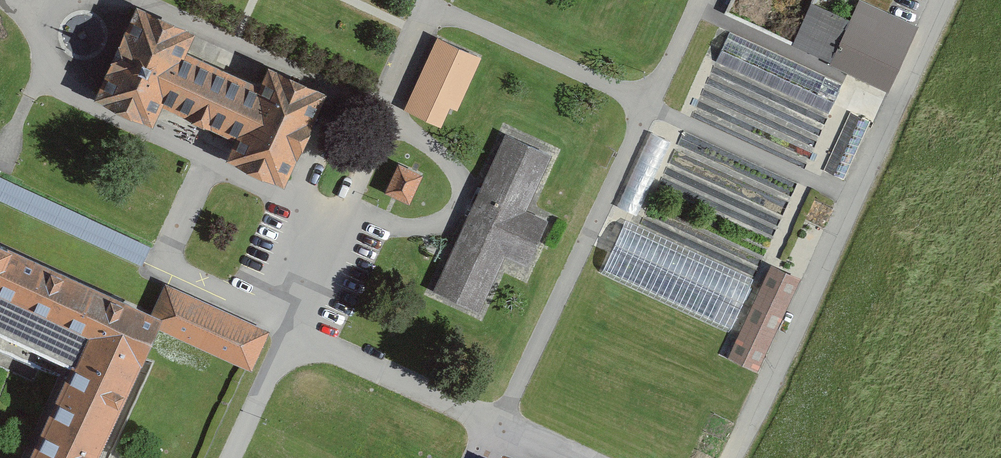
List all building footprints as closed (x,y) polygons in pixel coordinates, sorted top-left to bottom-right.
[(890,94),(917,25),(860,3),(853,21),(813,6),(796,49),(835,64),(832,71),(890,94)] [(275,68),(265,88),(193,54),(201,36),(142,9),(100,100),(159,128),(167,110),(240,144),(232,161),(291,189),(334,95),(275,68)] [(483,61),(437,41),(406,112),(444,128),(451,112),(459,115),(483,61)] [(554,223),(532,212),(555,161),(505,138),(435,292),(482,313),(501,273),(526,284),(554,223)] [(843,176),(855,154),(838,145),(826,167),(843,176)] [(423,178),(400,167),(387,193),(410,204),(423,178)] [(138,268),(148,248),(0,180),(0,204),(138,268)] [(754,284),(625,225),(603,273),(732,332),(754,284)] [(255,374),(272,337),(166,288),(154,314),(0,244),(0,332),(78,367),(36,457),(109,457),(166,334),(255,374)] [(758,372),(799,279),(772,267),(730,360),(758,372)]
